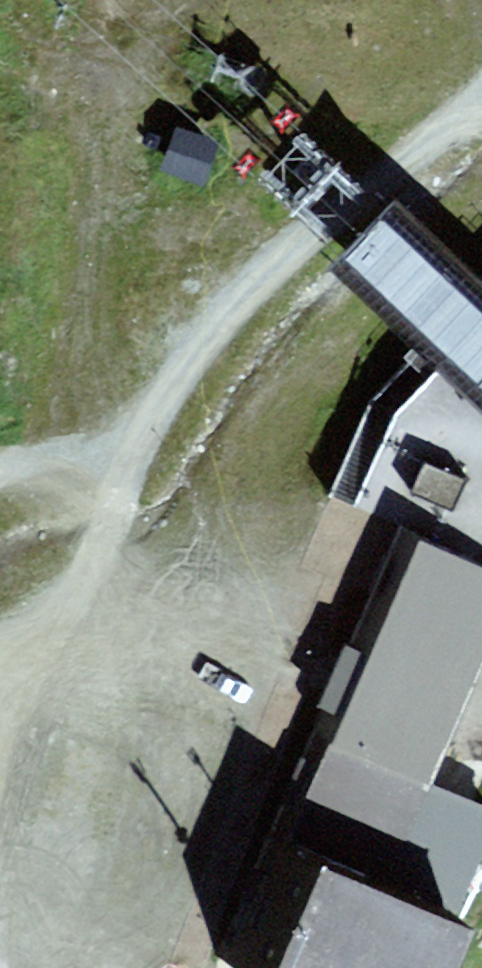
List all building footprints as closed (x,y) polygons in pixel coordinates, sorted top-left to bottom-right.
[(466,270),(398,322),(415,350),(369,396),(481,450),(481,278),(466,270)] [(421,501),(409,532),(445,545),(456,515),(421,501)] [(390,538),(304,750),(410,792),(481,615),(481,575),(390,538)] [(305,756),(212,967),(412,967),(473,829),(305,756)]
